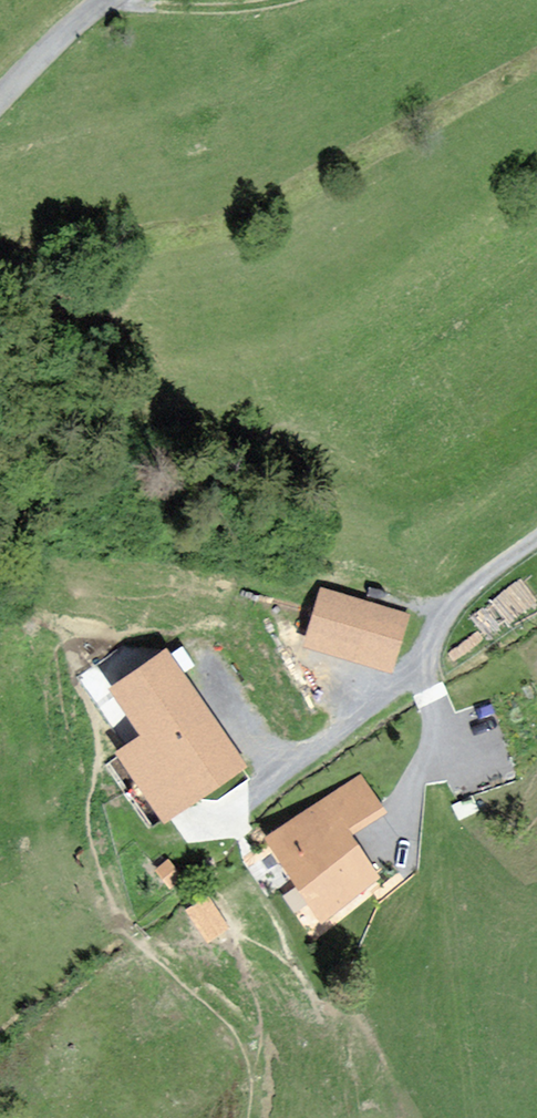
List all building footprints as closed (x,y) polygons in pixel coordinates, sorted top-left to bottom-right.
[(412,612),(327,587),(310,642),(395,668),(412,612)] [(250,762),(173,646),(119,681),(152,729),(124,747),(170,815),(250,762)] [(385,811),(358,774),(272,836),(328,914),(386,873),(356,831),(385,811)] [(207,937),(231,920),(208,887),(184,904),(207,937)]
